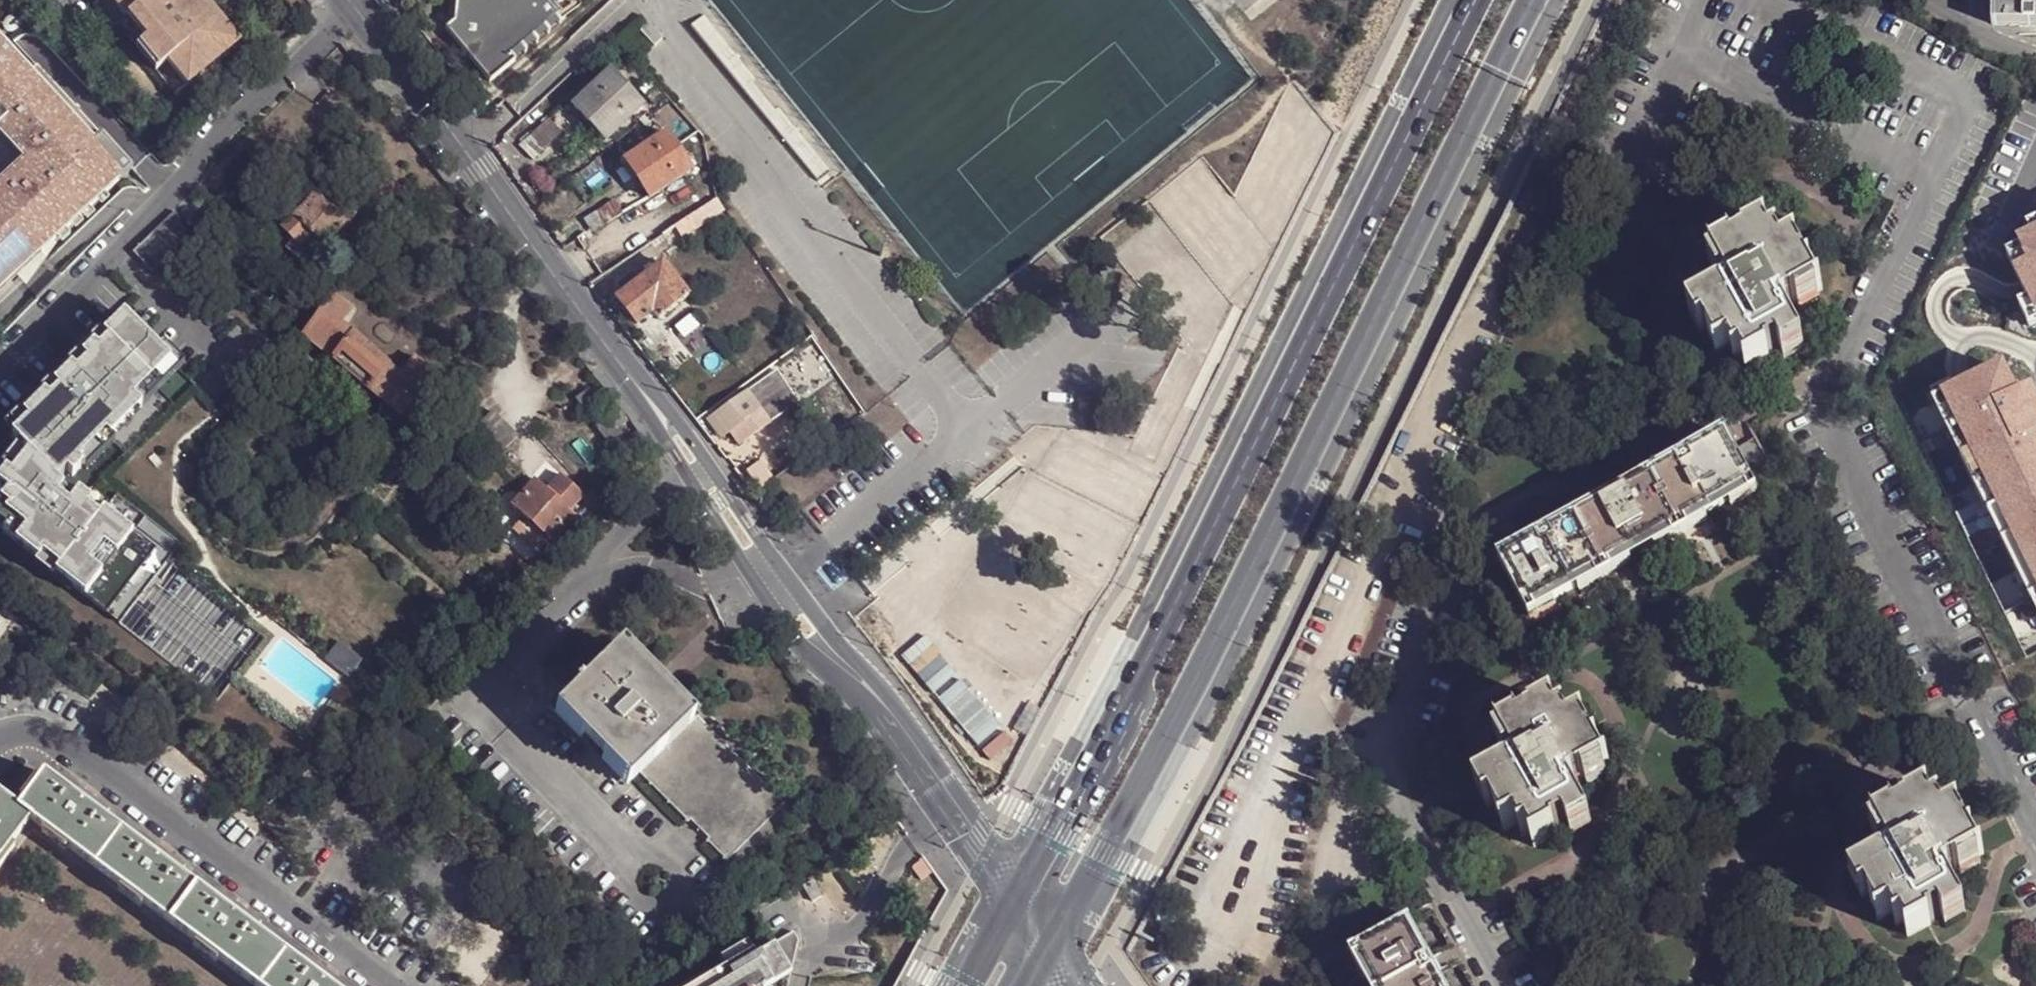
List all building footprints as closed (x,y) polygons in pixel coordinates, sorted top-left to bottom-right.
[(95,6),(115,29),(119,26),(177,96),(240,43),(204,0),(102,0),(95,6)] [(451,14),(442,22),(487,76),(512,55),(509,50),(554,12),(548,6),(555,0),(452,0),(451,14)] [(1996,22),(2035,22),(2035,0),(1996,0),(1996,22)] [(509,50),(512,55),(558,18),(554,12),(509,50)] [(633,25),(640,33),(654,22),(646,12),(633,25)] [(19,272),(16,269),(54,235),(56,238),(134,165),(104,133),(103,134),(38,63),(31,71),(8,46),(0,37),(0,289),(19,272)] [(8,46),(31,71),(38,63),(15,39),(8,46)] [(598,84),(576,105),(594,125),(607,141),(636,115),(644,107),(612,71),(611,73),(598,84)] [(537,159),(579,120),(566,106),(524,145),(537,159)] [(642,121),(650,113),(644,107),(636,115),(642,121)] [(654,132),(662,126),(650,113),(642,121),(654,132)] [(596,150),(607,141),(594,125),(582,136),(596,150)] [(651,198),(693,170),(668,133),(627,160),(651,198)] [(359,213),(328,184),(316,195),(347,224),(359,213)] [(638,205),(631,188),(599,210),(607,222),(638,205)] [(285,223),(283,225),(298,241),(306,231),(325,247),(347,224),(316,195),(314,193),(293,214),(285,223)] [(592,231),(607,222),(599,210),(586,219),(592,231)] [(683,237),(696,229),(693,224),(703,218),(698,211),(677,225),(683,237)] [(150,271),(187,238),(175,212),(134,252),(150,271)] [(2024,228),(2029,238),(2035,235),(2035,222),(2024,228)] [(671,245),(683,237),(677,225),(664,235),(671,245)] [(1821,288),(1796,243),(1785,249),(1778,236),(1774,238),(1768,225),(1747,235),(1749,238),(1736,246),(1734,241),(1715,251),(1731,281),(1688,303),(1698,322),(1702,319),(1714,345),(1726,339),(1733,352),(1739,349),(1744,363),(1764,353),(1763,350),(1775,345),(1778,351),(1799,342),(1781,308),(1821,288)] [(308,265),(325,247),(306,231),(298,241),(290,249),(308,265)] [(19,272),(56,238),(54,235),(16,269),(19,272)] [(2003,255),(2025,301),(2031,312),(2035,309),(2035,235),(2029,238),(2031,242),(2003,255)] [(626,291),(618,297),(638,322),(654,311),(660,318),(689,295),(664,262),(644,277),(626,291)] [(626,291),(644,277),(635,267),(617,280),(626,291)] [(402,413),(435,372),(417,357),(402,374),(341,324),(350,313),(332,296),(325,312),(307,333),(402,413)] [(2025,301),(2015,305),(2026,327),(2035,321),(2035,309),(2031,312),(2025,301)] [(125,312),(72,365),(44,392),(7,429),(21,445),(0,469),(0,530),(36,558),(37,559),(41,553),(75,580),(71,585),(72,586),(118,622),(117,623),(216,700),(264,636),(167,560),(179,544),(116,493),(105,506),(86,491),(195,384),(125,312)] [(39,388),(44,392),(72,365),(67,360),(39,388)] [(743,442),(765,426),(801,400),(778,368),(710,417),(724,435),(733,428),(743,442)] [(1945,395),(1958,423),(1955,424),(1968,452),(1982,480),(1985,478),(2013,534),(2009,535),(2024,565),(2035,590),(2035,443),(2034,438),(2035,437),(2035,429),(2032,422),(2035,420),(2035,409),(2033,403),(2028,405),(2022,391),(2014,395),(2000,368),(1950,392),(1945,395)] [(1955,424),(1958,423),(1945,395),(1950,392),(1945,382),(1927,391),(1946,429),(1955,424)] [(621,413),(614,418),(620,427),(627,422),(621,413)] [(500,457),(520,438),(499,416),(479,435),(500,457)] [(1490,555),(1523,616),(1748,491),(1734,465),(1723,446),(1714,430),(1490,555)] [(1723,446),(1734,465),(1755,453),(1745,434),(1723,446)] [(1985,478),(1982,480),(1968,452),(1958,457),(2013,570),(2024,565),(2009,535),(2013,534),(1985,478)] [(549,492),(572,514),(586,499),(563,477),(549,492)] [(552,540),(575,516),(572,514),(549,492),(537,480),(515,507),(552,540)] [(71,585),(75,580),(41,553),(37,559),(36,558),(33,563),(68,590),(72,586),(71,585)] [(338,642),(324,659),(347,678),(361,660),(338,642)] [(618,649),(564,704),(635,777),(642,772),(692,721),(618,649)] [(1607,768),(1582,723),(1570,728),(1563,717),(1558,719),(1551,707),(1531,718),(1533,721),(1522,728),(1519,724),(1501,735),(1518,767),(1478,788),(1489,807),(1494,805),(1507,829),(1518,823),(1525,836),(1530,834),(1537,846),(1557,835),(1556,832),(1568,825),(1572,832),(1590,820),(1571,786),(1607,768)] [(730,860),(788,802),(700,713),(692,721),(642,772),(691,822),(694,819),(714,838),(711,841),(730,860)] [(334,982),(336,981),(325,972),(323,974),(308,962),(304,966),(255,929),(258,926),(242,914),(243,912),(232,904),(231,905),(215,894),(212,898),(179,874),(182,869),(167,858),(168,857),(158,848),(156,850),(140,838),(137,842),(103,818),(106,814),(91,802),(92,801),(81,792),(80,794),(64,782),(61,786),(47,776),(20,810),(32,819),(257,985),(339,985),(334,982)] [(32,819),(20,810),(0,795),(0,862),(32,819)] [(1879,824),(1895,856),(1855,878),(1865,898),(1872,895),(1884,920),(1894,914),(1901,927),(1908,924),(1914,935),(1934,926),(1932,922),(1945,915),(1949,922),(1969,912),(1950,876),(1984,856),(1962,812),(1947,819),(1941,806),(1935,809),(1930,797),(1914,806),(1918,812),(1902,819),(1899,813),(1879,824)] [(823,895),(812,879),(803,886),(813,902),(823,895)] [(1412,922),(1353,955),(1370,985),(1447,985),(1412,922)] [(798,944),(800,941),(794,932),(756,955),(748,940),(719,957),(725,967),(711,975),(709,971),(684,985),(790,985),(798,944)]
